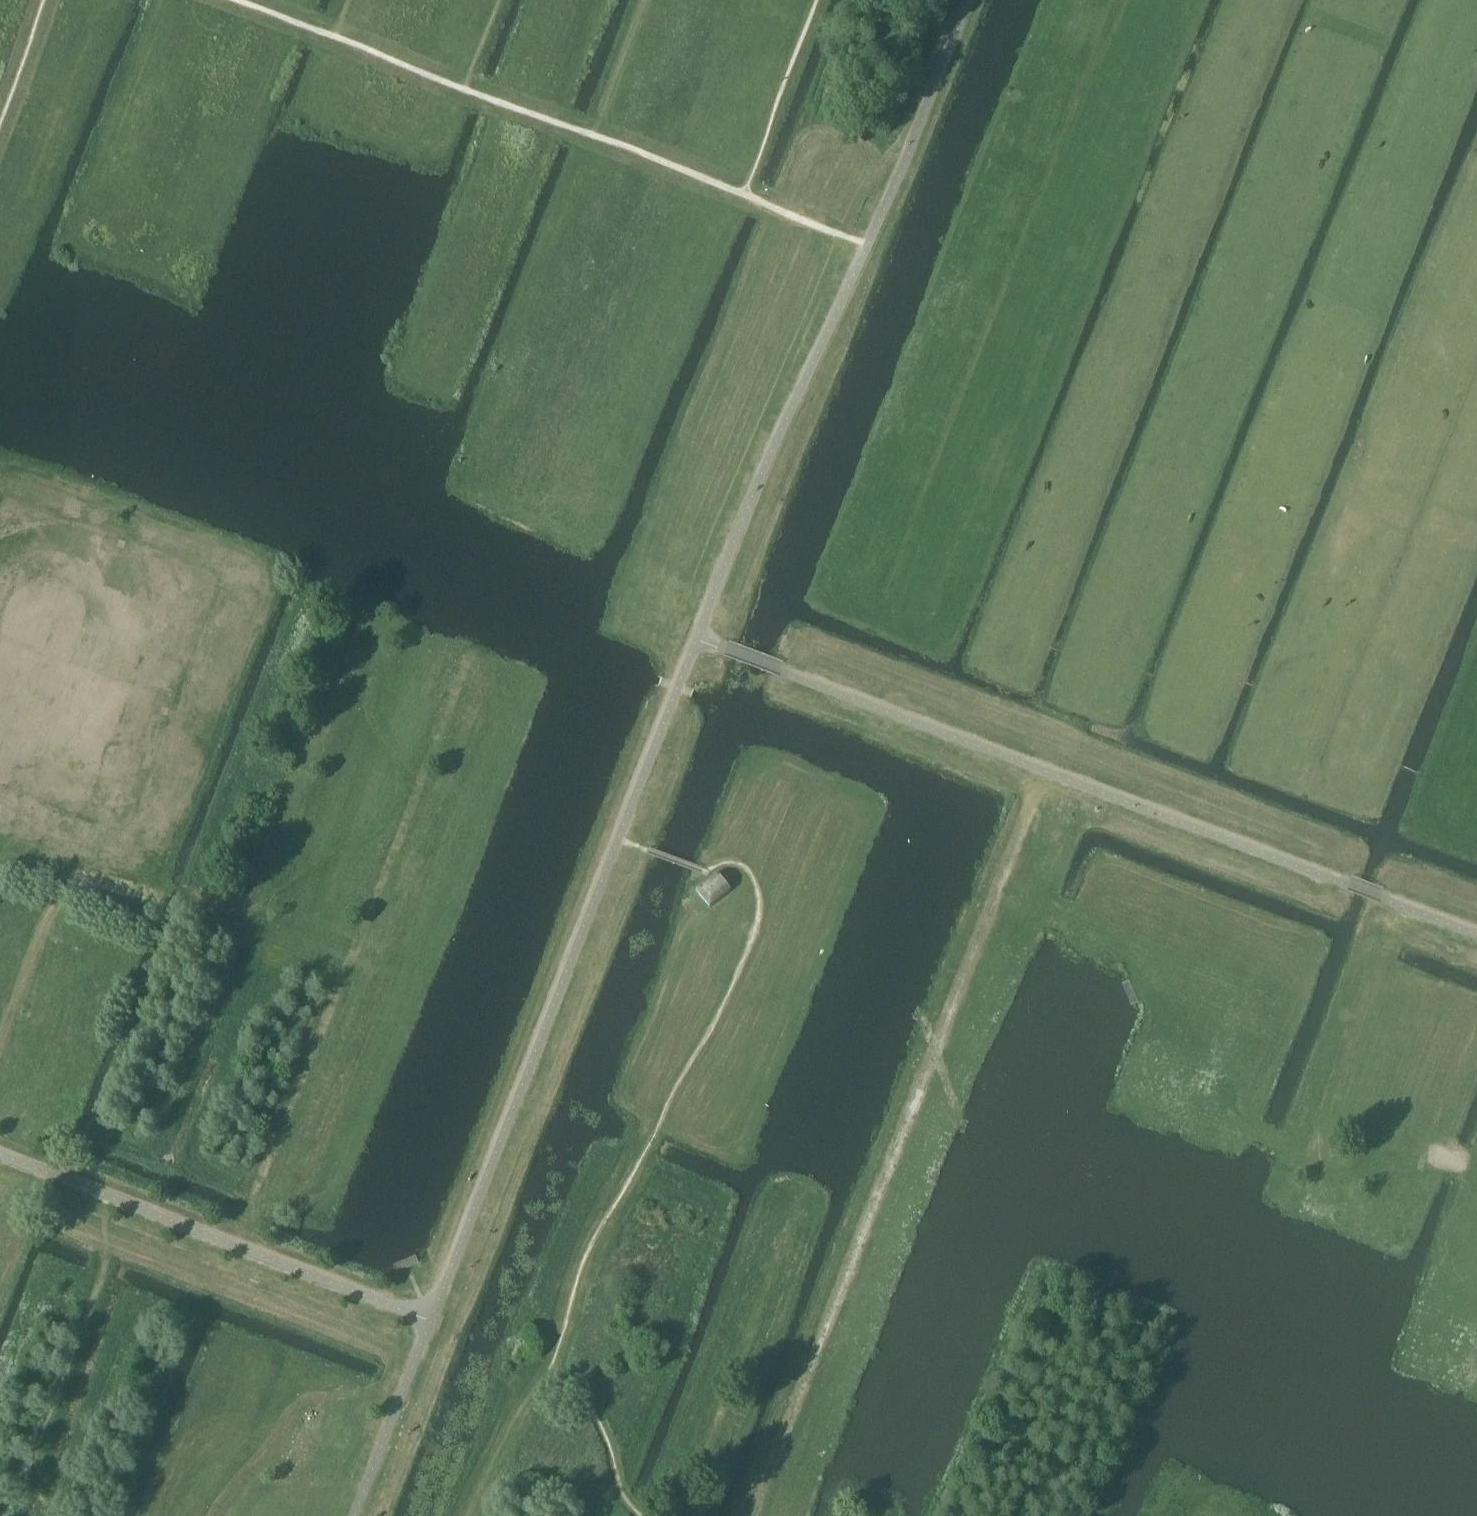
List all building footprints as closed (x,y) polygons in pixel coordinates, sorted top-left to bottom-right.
[(733,893),(723,879),(700,894),(709,908),(733,893)]
